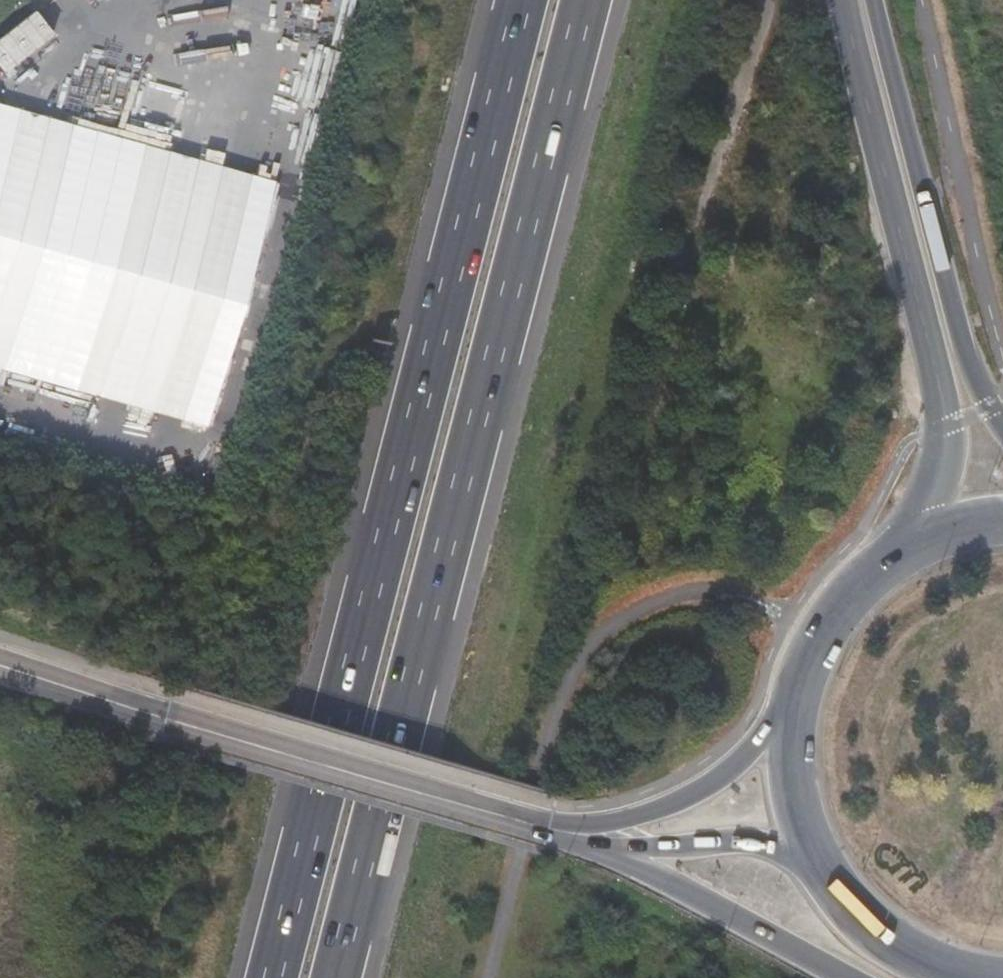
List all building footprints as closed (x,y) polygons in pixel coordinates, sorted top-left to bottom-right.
[(32,6),(0,32),(0,63),(3,67),(51,28),(32,6)] [(291,180),(0,100),(0,362),(225,423),(291,180)]
